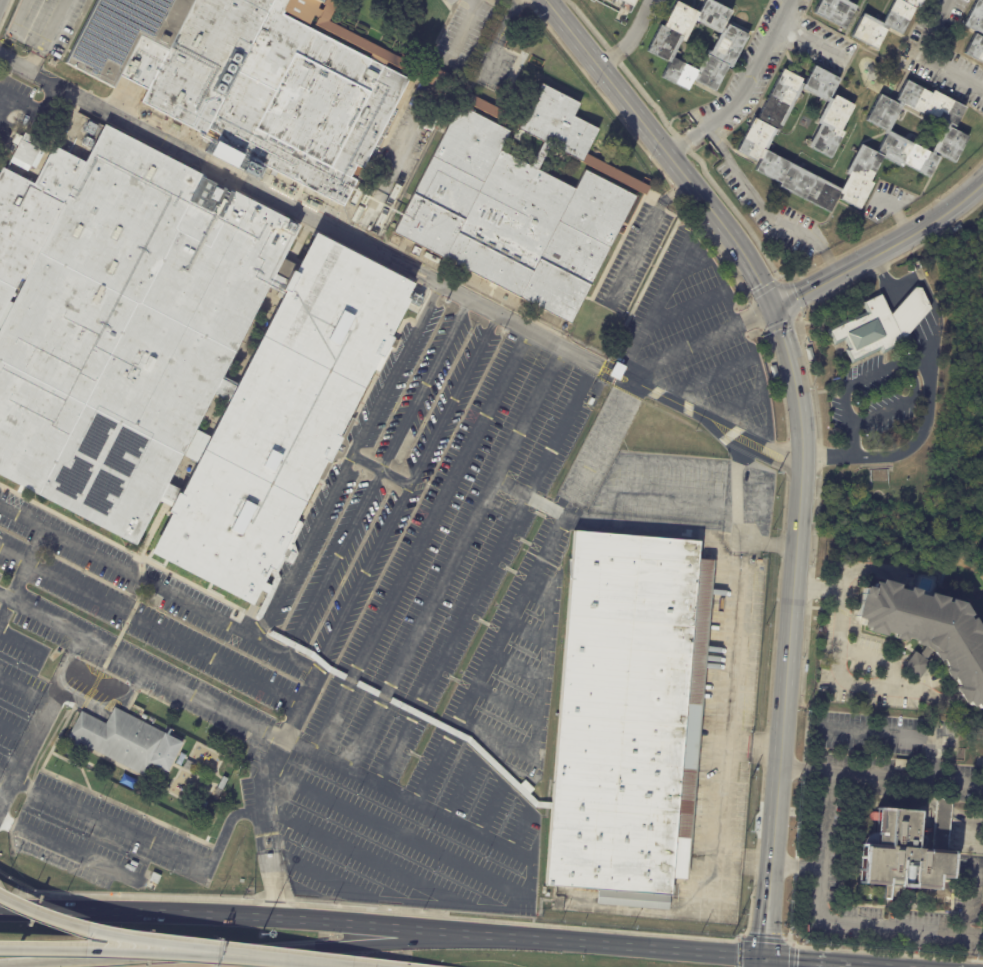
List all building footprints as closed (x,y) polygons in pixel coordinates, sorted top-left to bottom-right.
[(68,55),(348,193),(405,76),(307,27),(320,0),(95,0),(68,55)] [(814,12),(820,0),(847,0),(847,1),(857,6),(846,28),(814,12)] [(880,24),(892,0),(922,0),(916,11),(913,9),(901,33),(900,35),(887,28),(876,51),(849,37),(861,15),(880,24)] [(740,34),(746,37),(730,69),(726,67),(713,93),(694,83),(691,82),(686,92),(661,79),(669,64),(646,53),(660,27),(662,28),(675,3),(698,15),(705,1),(730,13),(724,25),(740,34)] [(975,1),(982,5),(982,36),(982,65),(963,54),(973,35),(980,39),(981,36),(962,26),(975,1)] [(839,79),(840,80),(830,99),(832,100),(834,96),(854,106),(841,131),(844,133),(831,158),(809,147),(820,125),(817,123),(827,102),(802,89),(781,130),(777,129),(766,151),(841,191),(849,176),(845,174),(860,145),(877,154),(886,135),(883,133),(885,130),(866,120),(880,95),(898,105),(900,102),(897,100),(907,81),(932,95),(934,92),(965,108),(955,127),(951,124),(949,128),(967,138),(954,163),(935,153),(933,156),(939,158),(929,177),(903,164),(902,168),(882,157),(869,182),(872,184),(859,209),(841,200),(843,195),(840,194),(830,213),(779,187),(781,183),(755,170),(760,160),(758,159),(757,161),(737,151),(753,119),(757,121),(783,70),(802,80),(801,83),(804,85),(814,66),(839,79)] [(531,86),(597,120),(576,162),(639,194),(572,325),(383,228),(447,102),(507,132),(531,86)] [(81,162),(50,146),(30,184),(0,169),(0,476),(132,544),(154,500),(166,506),(172,494),(175,495),(178,490),(164,483),(179,455),(192,462),(206,436),(192,429),(209,395),(223,402),(233,383),(219,376),(265,287),(278,294),(279,292),(275,290),(285,271),(289,273),(293,264),(281,257),(297,225),(101,124),(81,162)] [(31,173),(45,144),(23,133),(9,162),(31,173)] [(390,233),(400,238),(396,247),(386,242),(390,233)] [(309,234),(293,264),(289,273),(285,271),(275,290),(279,292),(278,294),(233,383),(223,402),(206,436),(192,462),(178,490),(175,495),(172,494),(166,506),(162,512),(165,514),(145,553),(246,605),(264,569),(269,571),(278,555),(284,558),(288,550),(282,547),(288,535),(283,533),(312,477),(320,481),(330,460),(340,457),(346,445),(343,437),(352,419),(343,414),(373,354),(377,356),(383,344),(392,348),(395,341),(385,335),(404,299),(399,297),(406,284),(309,234)] [(407,252),(410,245),(418,249),(414,256),(407,252)] [(738,284),(744,281),(750,291),(744,294),(738,284)] [(902,341),(901,342),(902,346),(881,356),(879,352),(850,366),(843,351),(847,349),(844,342),(833,348),(825,331),(854,317),(855,319),(865,314),(861,305),(879,296),(889,317),(898,306),(913,289),(919,290),(929,310),(912,329),(902,341)] [(807,361),(804,350),(810,348),(813,360),(807,361)] [(782,378),(775,379),(772,368),(779,366),(782,378)] [(570,531),(542,885),(596,890),(595,904),(667,910),(670,880),(686,882),(711,560),(694,558),(695,541),(570,531)] [(980,643),(982,642),(982,706),(976,710),(972,704),(967,707),(964,702),(961,704),(951,689),(954,686),(949,678),(946,679),(940,670),(943,668),(938,659),(934,662),(932,657),(929,661),(933,664),(922,679),(907,668),(918,652),(922,656),(926,651),(921,647),(911,644),(912,640),(902,637),(901,641),(891,639),(892,634),(882,632),(880,636),(863,631),(864,627),(857,626),(859,619),(852,617),(857,595),(856,594),(858,585),(867,587),(869,581),(875,582),(876,578),(894,583),(893,587),(903,590),(904,586),(915,589),(914,593),(924,596),(925,592),(935,595),(942,597),(941,601),(944,602),(945,598),(950,599),(950,596),(967,600),(978,619),(972,623),(978,632),(975,635),(980,643)] [(180,743),(112,707),(104,724),(79,711),(65,736),(70,739),(68,743),(76,747),(78,743),(141,776),(148,763),(165,772),(180,743)] [(908,771),(893,770),(894,759),(909,760),(908,771)] [(197,765),(194,772),(185,768),(189,760),(198,765),(197,765)] [(229,778),(223,790),(219,788),(224,776),(229,778)] [(210,803),(204,815),(199,812),(205,801),(210,803)] [(906,807),(917,808),(914,846),(924,847),(924,849),(951,852),(949,874),(937,873),(936,889),(933,888),(934,888),(910,886),(909,887),(901,886),(900,898),(893,897),(893,896),(889,896),(890,884),(858,882),(861,844),(886,846),(887,837),(877,836),(877,830),(879,830),(880,808),(880,805),(906,807)] [(152,881),(151,881),(155,873),(163,876),(160,885),(152,881)]
